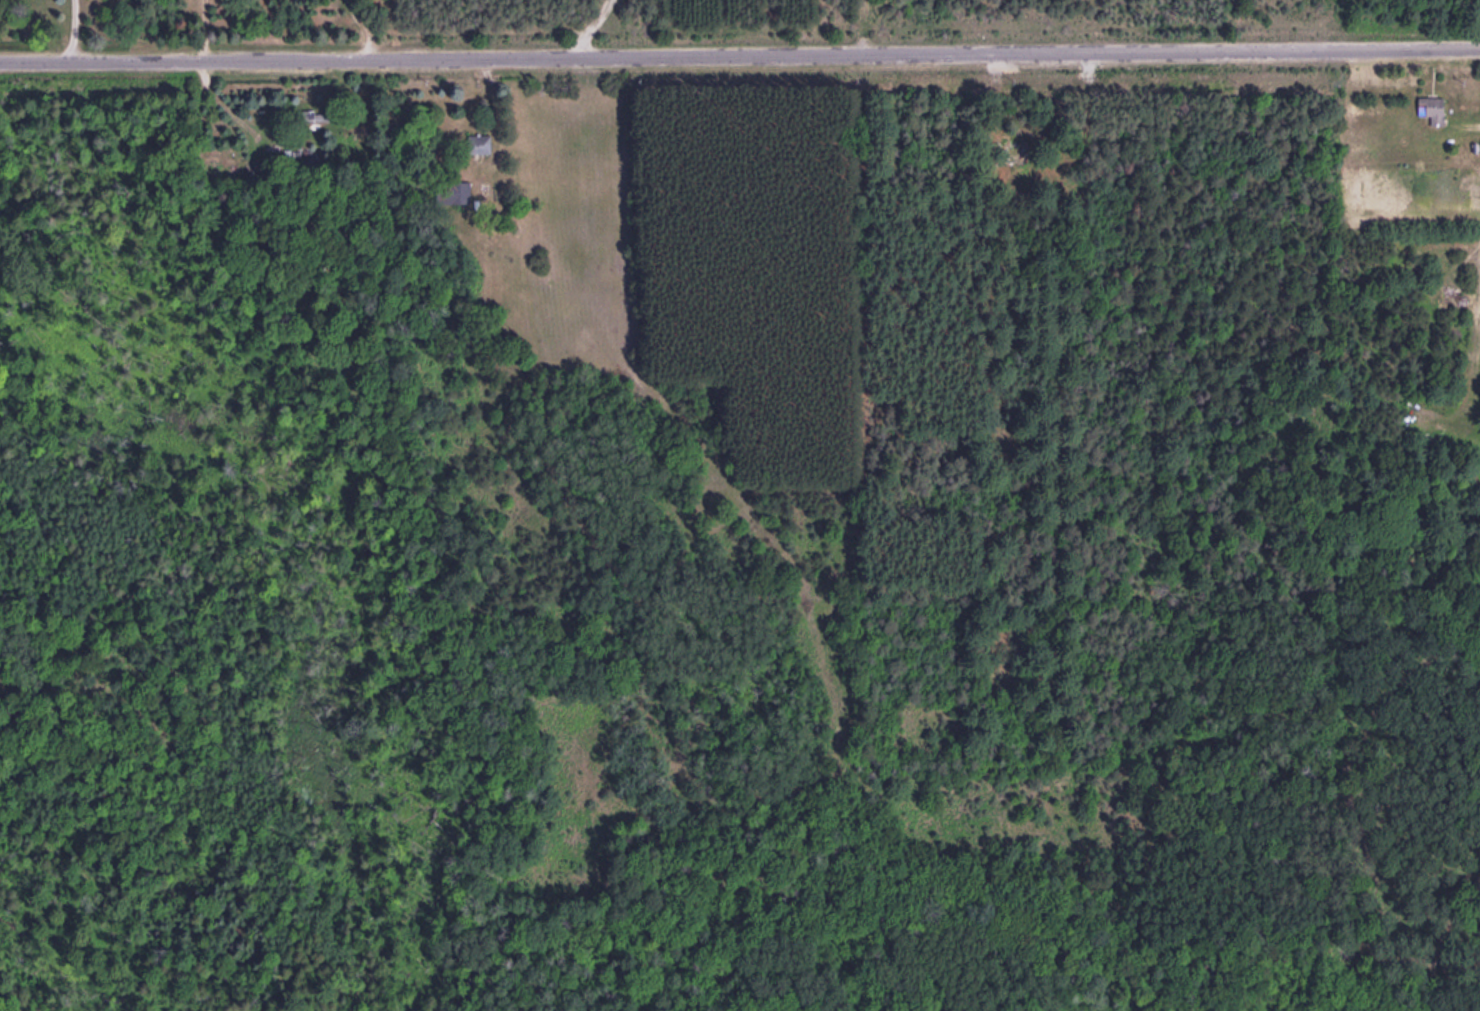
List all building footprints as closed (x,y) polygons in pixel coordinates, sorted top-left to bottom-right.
[(1429,125),(1445,125),(1445,97),(1416,97),(1416,115),(1429,115),(1429,125)] [(474,181),(439,181),(439,204),(474,204),(474,181)]
